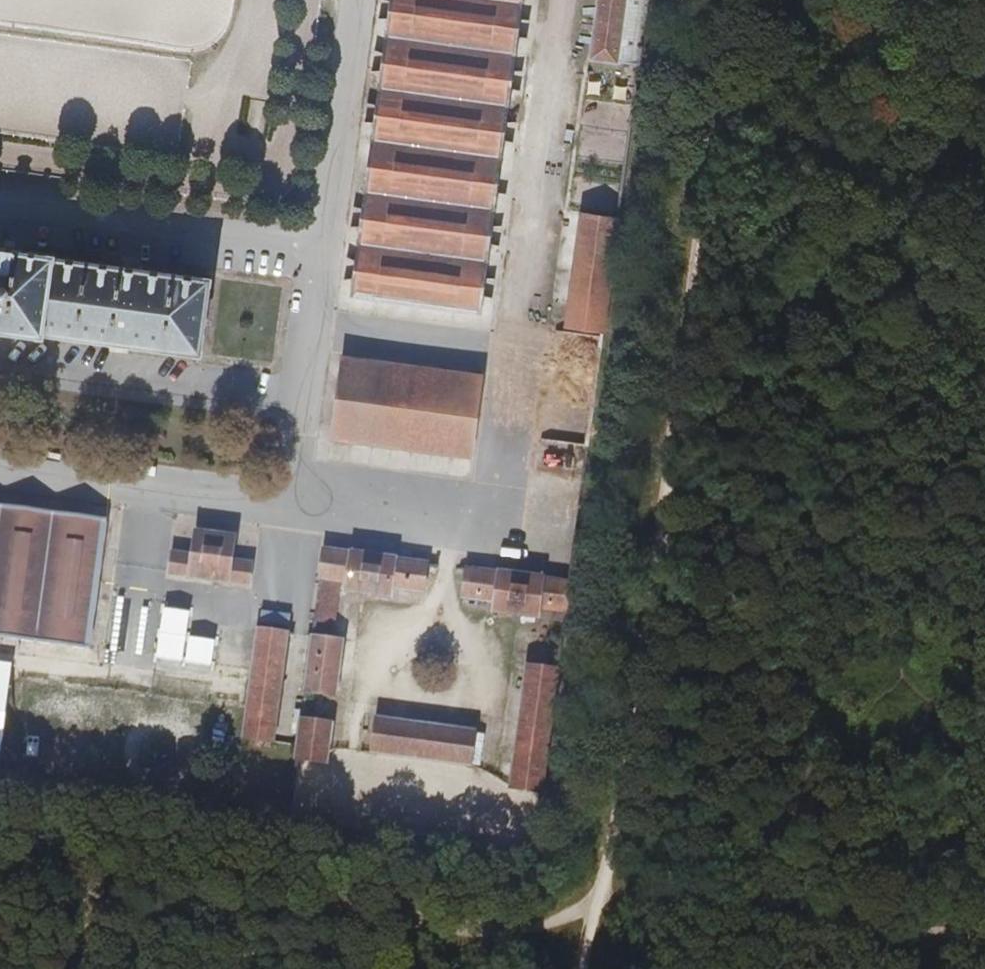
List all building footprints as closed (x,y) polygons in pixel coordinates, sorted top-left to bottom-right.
[(483,315),(527,0),(392,0),(351,297),(483,315)] [(639,66),(648,0),(597,0),(589,59),(639,66)] [(570,192),(622,198),(636,88),(585,81),(570,192)] [(564,328),(604,334),(619,218),(580,213),(564,328)] [(202,357),(213,276),(0,248),(0,330),(202,357)] [(330,438),(471,460),(483,380),(342,358),(330,438)] [(89,650),(106,518),(0,504),(0,638),(89,650)] [(168,576),(249,587),(252,565),(232,562),(236,539),(194,533),(191,556),(171,554),(168,576)] [(342,594),(391,600),(393,590),(423,595),(428,565),(398,561),(397,559),(348,553),(348,554),(323,549),(319,580),(344,584),(342,594)] [(489,615),(539,622),(541,611),(567,614),(571,584),(544,580),(544,578),(492,571),(492,573),(465,570),(460,599),(491,604),(489,615)] [(241,740),(272,744),(289,634),(257,629),(241,740)] [(304,694),(336,698),(344,640),(311,636),(304,694)] [(510,788),(543,794),(559,670),(526,665),(510,788)] [(295,761),(327,766),(333,723),(300,718),(295,761)] [(371,754),(469,767),(474,732),(375,720),(371,754)]
